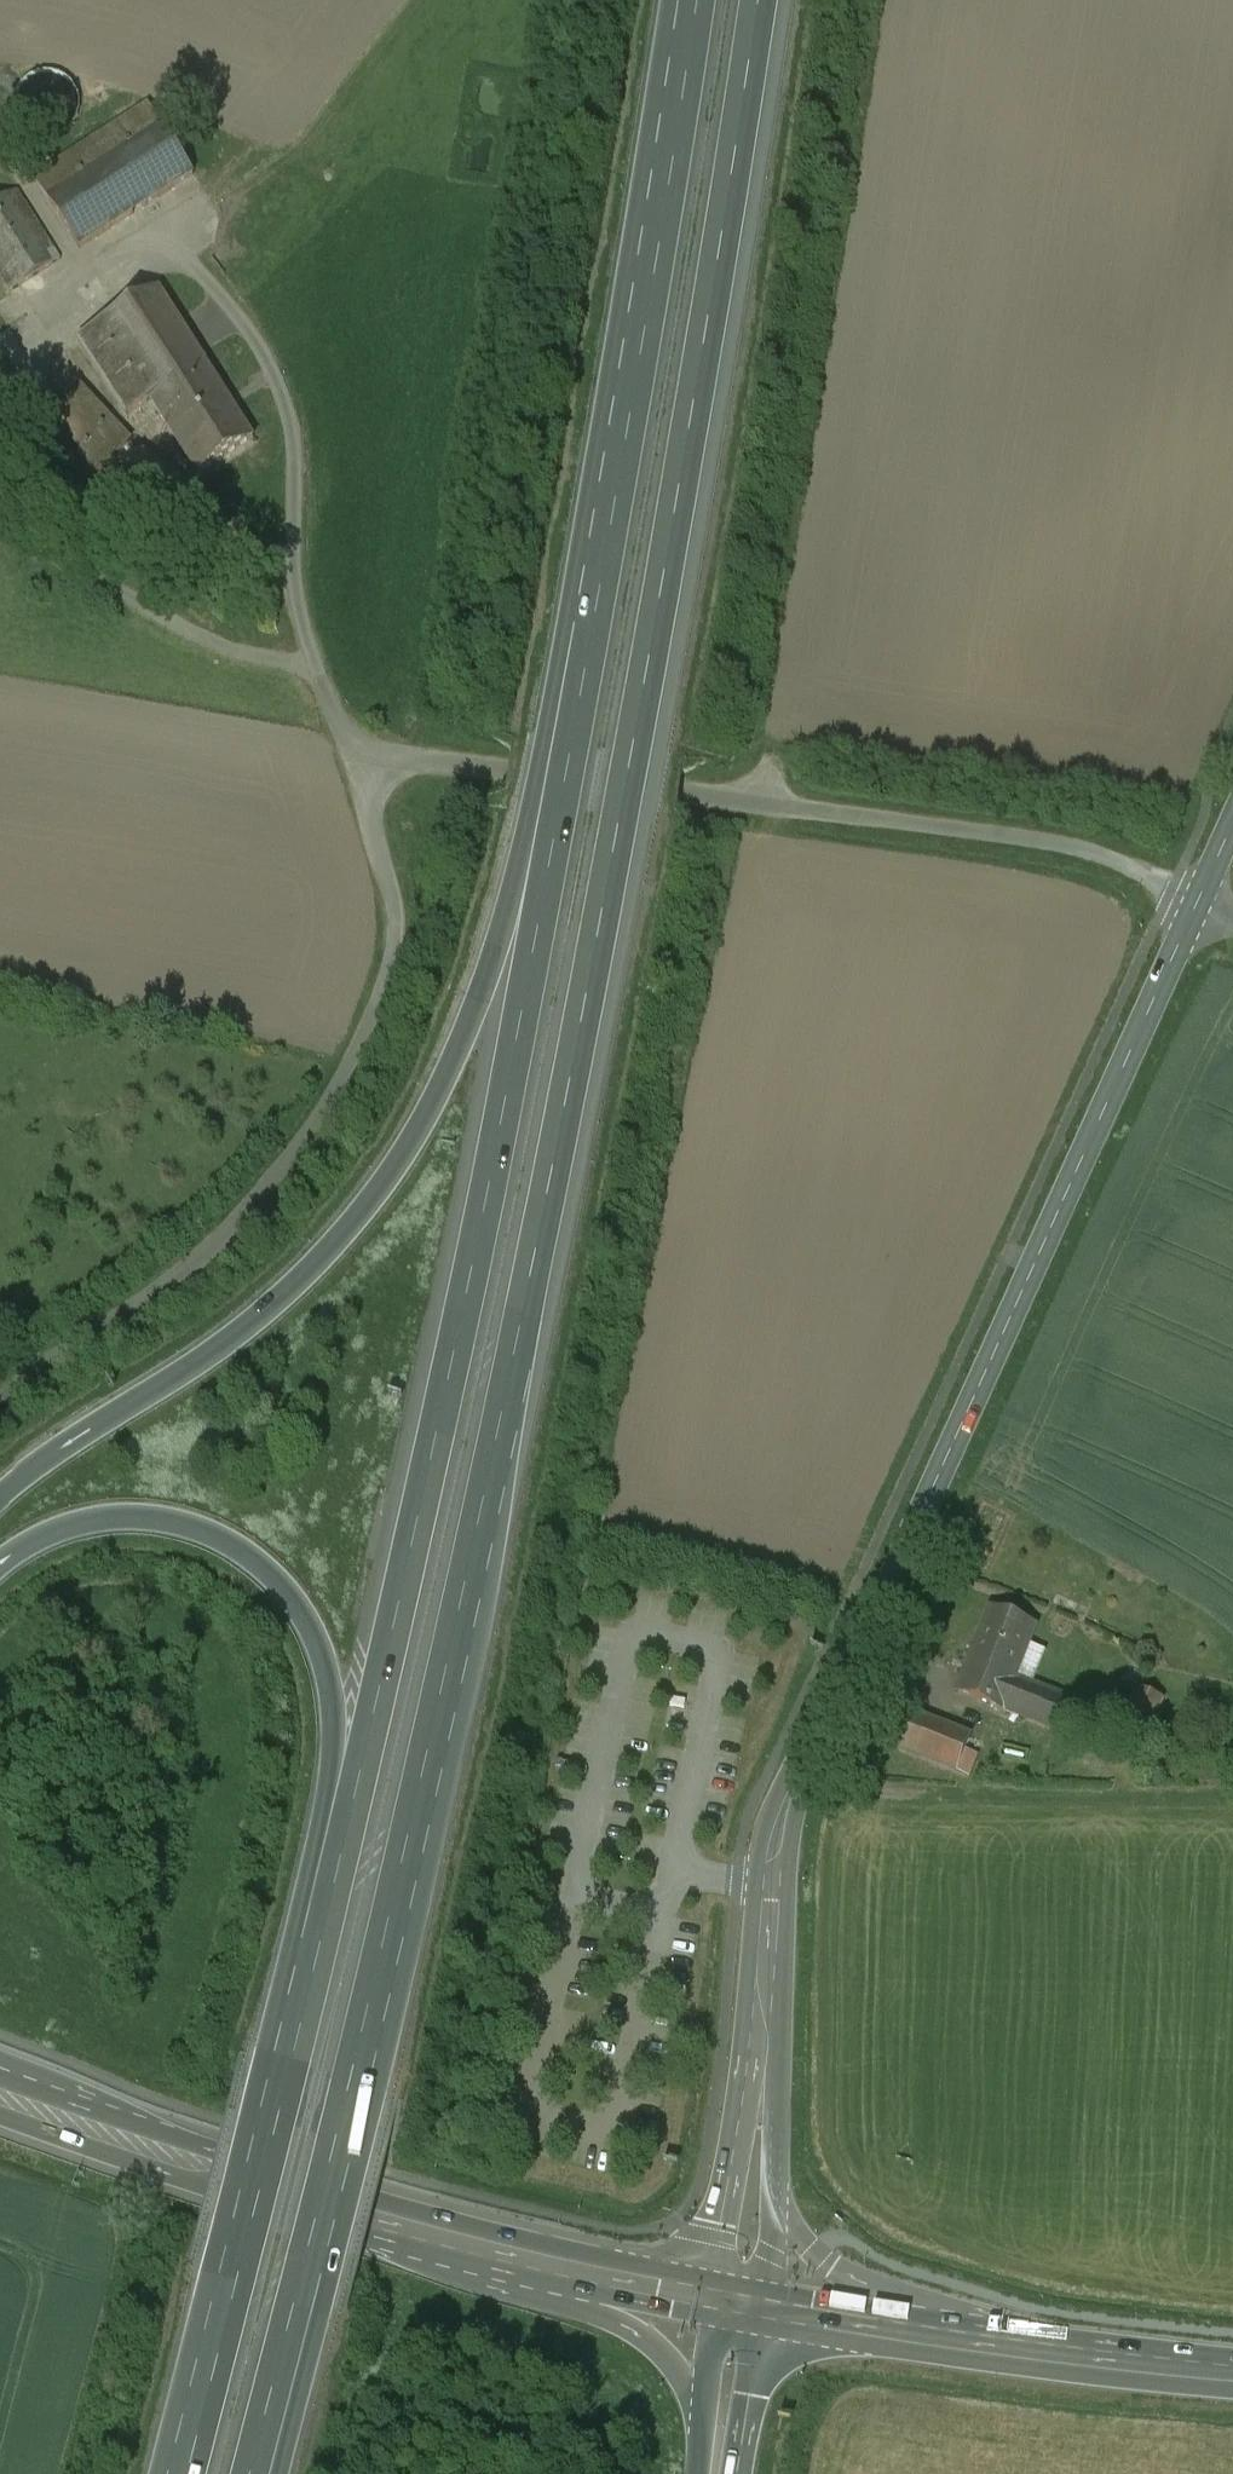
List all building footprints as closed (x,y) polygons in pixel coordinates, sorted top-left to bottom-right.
[(73,80),(59,73),(49,73),(40,76),(29,84),(25,93),(24,103),(27,114),(33,123),(42,129),(52,131),(62,129),(73,123),(79,115),(82,105),(82,98),(79,89),(73,80)] [(150,108),(36,181),(81,250),(195,177),(186,162),(150,108)] [(0,204),(0,272),(13,292),(61,262),(17,193),(0,204)] [(168,388),(207,363),(160,291),(79,343),(128,419),(152,403),(159,412),(176,401),(168,388)] [(255,440),(207,363),(168,388),(176,401),(159,412),(198,475),(255,440)] [(42,415),(97,474),(131,442),(77,383),(42,415)] [(142,453),(115,488),(156,520),(183,486),(142,453)] [(973,1662),(1014,1679),(1034,1627),(994,1611),(973,1662)] [(1068,1700),(1014,1679),(973,1662),(961,1692),(1056,1730),(1068,1700)] [(1175,1700),(1133,1686),(1121,1721),(1163,1735),(1175,1700)] [(982,1742),(898,1709),(884,1744),(968,1777),(982,1742)]
